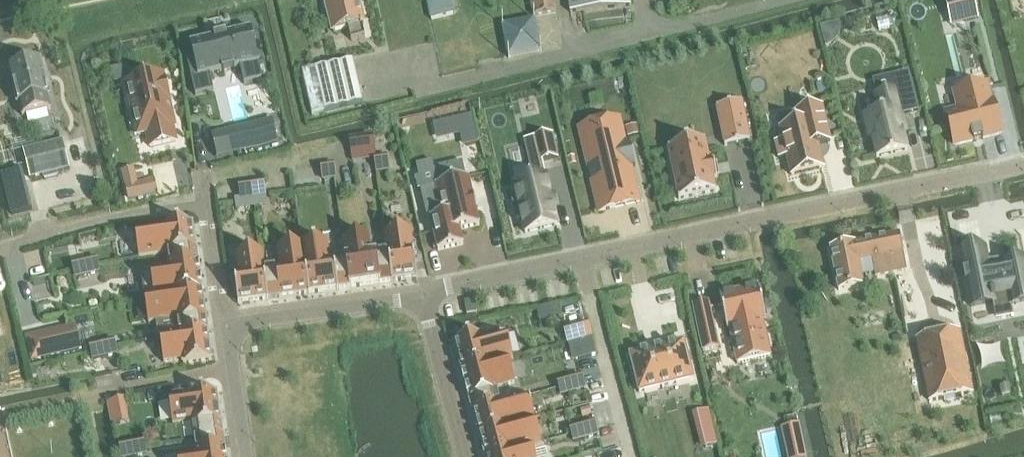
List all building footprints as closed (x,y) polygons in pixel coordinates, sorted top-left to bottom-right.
[(366,38),(362,24),(364,24),(358,0),(326,0),(325,3),(327,10),(331,12),(335,31),(348,28),(351,42),(366,38)] [(427,1),(432,20),(454,15),(450,0),(432,0),(427,1)] [(534,16),(557,12),(554,0),(531,0),(534,16)] [(608,9),(631,7),(630,0),(569,0),(571,13),(608,9)] [(948,12),(962,9),(965,22),(979,19),(974,0),(945,0),(948,12)] [(216,40),(191,46),(200,81),(224,75),(224,76),(236,73),(236,72),(259,67),(250,31),(227,37),(227,36),(215,39),(216,40)] [(302,72),(312,115),(363,104),(351,60),(302,72)] [(13,67),(9,68),(18,105),(19,104),(22,117),(51,110),(48,98),(49,97),(41,61),(22,65),(19,64),(15,65),(13,67)] [(879,113),(864,117),(869,139),(872,138),(877,159),(908,151),(901,123),(904,122),(903,115),(918,112),(909,73),(889,78),(889,79),(892,79),(895,91),(878,96),(875,96),(879,113)] [(173,129),(175,129),(169,106),(170,106),(164,80),(163,80),(163,78),(127,87),(131,107),(133,113),(133,114),(138,137),(147,135),(150,149),(176,143),(173,129)] [(958,110),(947,113),(955,146),(1002,135),(993,102),(992,102),(988,86),(954,94),(958,110)] [(717,107),(725,147),(751,141),(743,102),(717,107)] [(817,146),(831,143),(823,108),(798,113),(801,125),(781,130),(780,130),(783,141),(775,143),(779,160),(787,158),(792,177),(823,169),(817,146)] [(472,117),(445,123),(448,135),(464,131),(467,147),(479,144),(472,117)] [(78,129),(76,121),(64,123),(66,132),(78,129)] [(273,121),(230,132),(236,156),(279,145),(273,121)] [(599,212),(640,203),(631,168),(636,167),(635,165),(633,166),(628,144),(630,143),(630,142),(625,143),(621,125),(619,125),(618,122),(599,127),(601,133),(583,137),(586,149),(584,150),(599,212)] [(638,126),(626,129),(628,138),(640,135),(638,126)] [(542,162),(559,159),(553,135),(535,139),(540,161),(541,163),(542,162)] [(374,149),(372,138),(350,141),(352,153),(374,149)] [(24,152),(31,179),(69,170),(62,142),(24,152)] [(710,163),(706,142),(668,150),(679,201),(716,193),(714,180),(718,179),(714,162),(710,163)] [(387,158),(375,160),(377,173),(389,172),(387,158)] [(542,162),(541,163),(540,161),(530,163),(534,181),(514,185),(518,201),(513,202),(517,219),(522,218),(526,234),(532,232),(543,230),(558,226),(554,208),(551,196),(546,178),(542,162)] [(438,185),(421,190),(428,221),(431,220),(438,252),(464,246),(460,231),(480,226),(476,210),(478,210),(475,198),(473,198),(469,178),(467,179),(463,163),(435,170),(438,185)] [(334,166),(322,168),(324,181),(336,179),(334,166)] [(135,185),(132,168),(121,170),(125,187),(135,185)] [(24,175),(3,180),(8,198),(29,193),(24,175)] [(252,185),(253,199),(265,197),(263,183),(252,185)] [(93,184),(79,188),(82,199),(96,196),(93,184)] [(253,199),(252,185),(240,187),(242,200),(253,199)] [(136,233),(139,259),(168,255),(196,251),(193,225),(136,233)] [(385,235),(388,254),(392,282),(418,278),(411,231),(385,235)] [(343,241),(346,260),(350,288),(392,282),(388,254),(372,256),(369,237),(343,241)] [(874,277),(905,271),(898,238),(830,252),(838,293),(863,288),(860,274),(873,272),(874,277)] [(309,294),(350,288),(346,260),(331,262),(329,253),(328,243),(303,247),(309,294)] [(309,294),(303,247),(278,250),(281,269),(265,272),(269,300),(309,294)] [(960,255),(971,308),(975,326),(1023,316),(1023,264),(1019,265),(1019,264),(1010,265),(1011,267),(1004,268),(1003,263),(991,265),(990,262),(987,263),(984,250),(960,255)] [(202,290),(196,251),(168,255),(170,271),(142,275),(145,298),(202,290)] [(269,300),(265,272),(262,253),(237,256),(239,275),(235,276),(239,304),(269,300)] [(88,276),(100,274),(96,261),(85,263),(88,276)] [(73,266),(76,279),(88,276),(85,263),(73,266)] [(771,357),(764,323),(766,322),(759,288),(720,297),(722,307),(722,308),(727,330),(730,330),(738,365),(771,357)] [(149,324),(177,320),(180,336),(208,332),(202,290),(145,298),(149,324)] [(474,301),(465,303),(467,316),(477,314),(474,301)] [(711,311),(711,310),(709,303),(693,306),(704,353),(719,349),(711,311)] [(588,324),(576,327),(565,331),(568,344),(574,342),(580,340),(591,337),(588,324)] [(39,335),(45,360),(81,351),(75,326),(39,335)] [(165,364),(184,362),(184,366),(213,362),(208,332),(180,336),(161,339),(165,364)] [(463,374),(509,361),(513,360),(506,334),(483,341),(482,336),(454,344),(463,374)] [(580,340),(574,342),(579,360),(596,356),(591,337),(580,340)] [(958,337),(920,345),(931,403),(970,396),(958,337)] [(106,358),(117,356),(114,343),(103,345),(106,358)] [(694,381),(685,343),(630,356),(640,394),(694,381)] [(103,345),(102,345),(91,348),(94,361),(106,358),(103,345)] [(463,374),(473,412),(501,405),(496,389),(508,386),(515,384),(509,361),(463,374)] [(36,368),(30,369),(32,379),(38,378),(36,368)] [(570,380),(573,393),(585,389),(581,376),(570,380)] [(570,380),(558,383),(562,396),(573,393),(570,380)] [(217,394),(170,401),(174,427),(193,424),(195,441),(223,437),(217,394)] [(480,437),(535,421),(528,397),(501,405),(473,412),(480,437)] [(120,399),(107,402),(108,410),(122,407),(120,399)] [(700,426),(711,422),(708,410),(700,413),(697,414),(700,426)] [(535,421),(480,437),(485,456),(494,456),(541,444),(535,421)] [(582,426),(586,439),(597,436),(594,423),(582,426)] [(582,426),(571,429),(574,442),(586,439),(582,426)] [(197,456),(226,456),(223,437),(195,441),(197,456)] [(147,456),(144,442),(133,445),(135,456),(140,456),(147,456)] [(541,444),(494,456),(535,456),(534,454),(541,452),(546,451),(544,443),(541,444)] [(132,445),(121,447),(123,456),(135,456),(133,445),(132,445)] [(788,452),(789,456),(805,456),(803,448),(788,452)]
